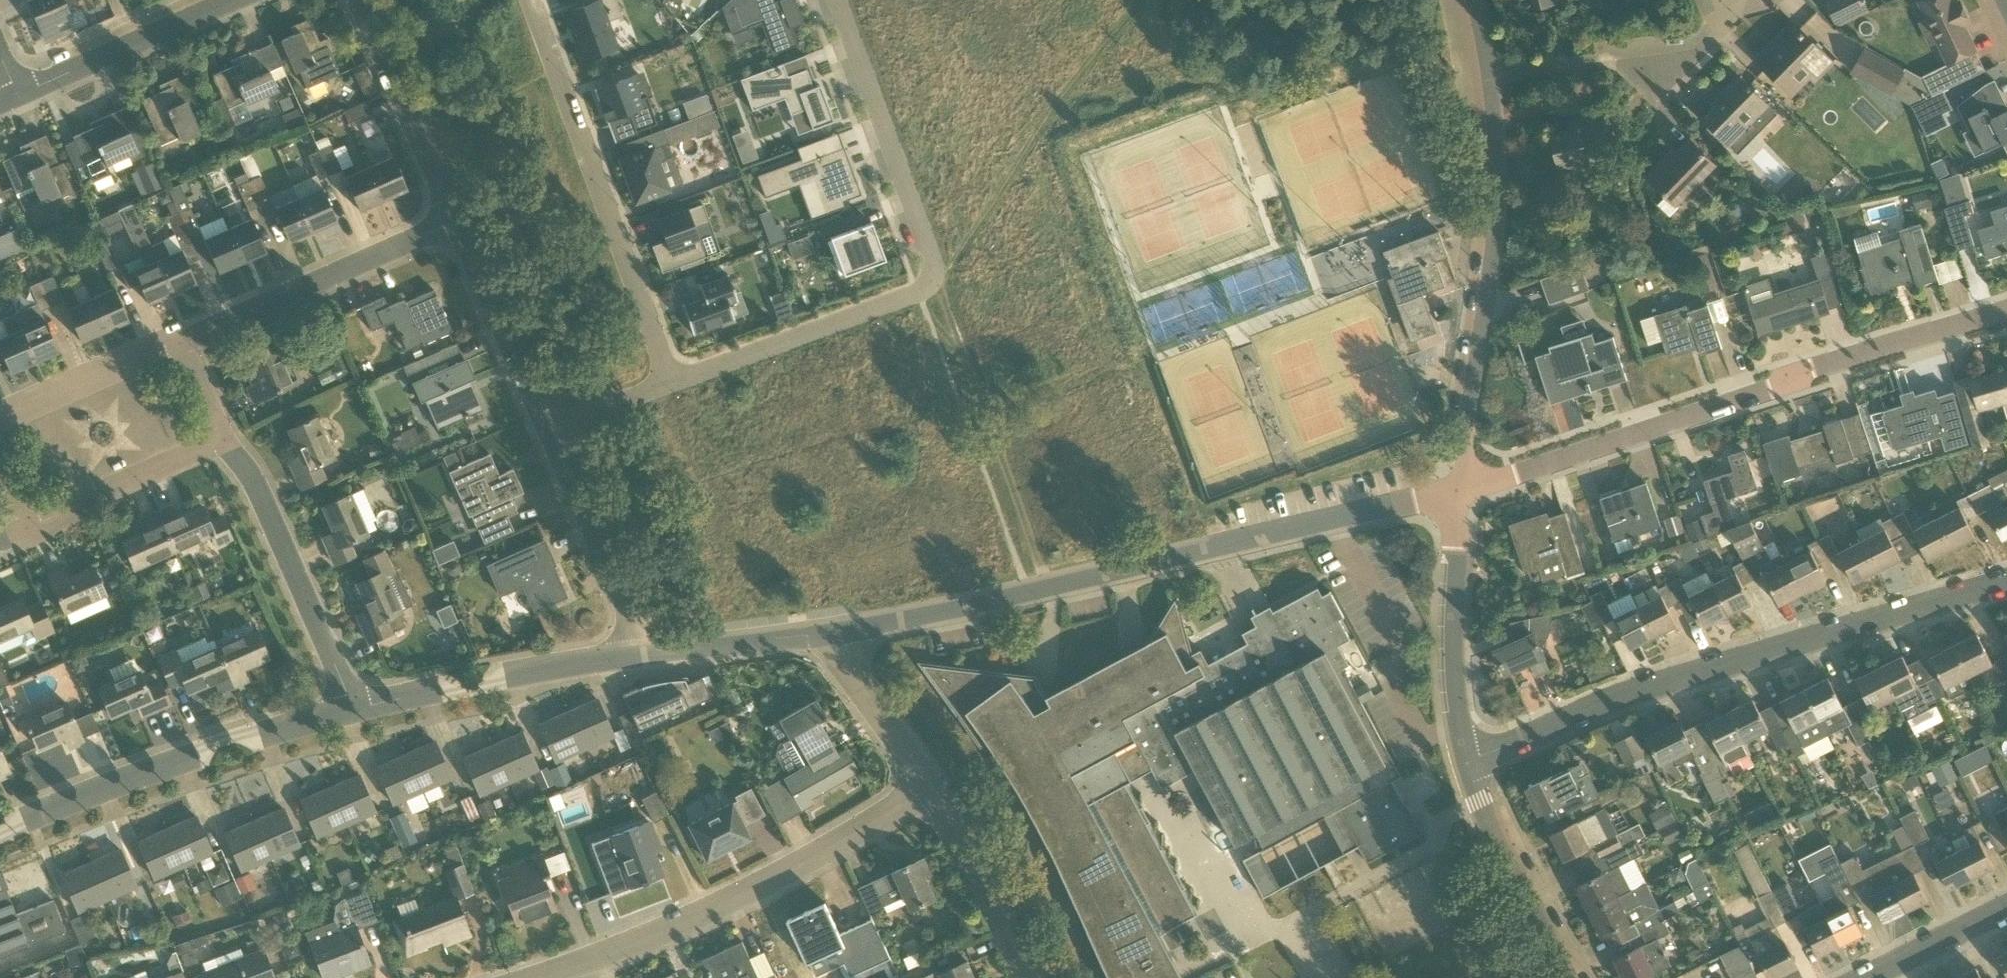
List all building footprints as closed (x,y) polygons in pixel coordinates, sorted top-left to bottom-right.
[(29,0),(47,41),(76,28),(63,0),(29,0)] [(618,0),(583,0),(584,3),(566,10),(584,58),(618,45),(607,14),(621,9),(618,0)] [(682,1),(681,0),(663,0),(662,2),(675,17),(682,1)] [(719,9),(718,10),(729,40),(746,34),(745,33),(761,27),(773,58),(794,50),(788,35),(800,31),(789,1),(771,8),(768,0),(729,0),(719,9)] [(1534,9),(1569,0),(1532,0),(1534,9)] [(1866,6),(1863,0),(1832,0),(1826,3),(1838,27),(1869,12),(1866,6)] [(1976,50),(1960,16),(1964,14),(1965,15),(1966,15),(1960,1),(1954,4),(1953,0),(1924,0),(1919,2),(1949,63),(1976,50)] [(331,52),(337,49),(334,44),(329,46),(326,39),(320,42),(310,19),(291,27),(295,35),(283,40),(297,71),(300,70),(308,88),(341,73),(331,52)] [(1834,63),(1796,25),(1759,62),(1789,91),(1807,72),(1816,81),(1834,63)] [(286,75),(282,65),(272,42),(240,57),(242,62),(213,75),(223,97),(211,102),(220,123),(232,118),(228,108),(245,100),(246,103),(278,90),(274,80),(286,75)] [(1906,70),(1882,57),(1868,82),(1893,95),(1906,70)] [(787,77),(783,63),(740,79),(751,111),(784,99),(789,116),(804,111),(811,131),(828,126),(817,88),(809,91),(804,72),(787,77)] [(1906,70),(1893,95),(1912,106),(1933,96),(1924,78),(1924,77),(1907,68),(1906,70)] [(156,131),(145,136),(147,140),(149,145),(151,148),(179,136),(181,142),(201,134),(189,108),(200,104),(187,73),(168,81),(171,87),(142,100),(156,131)] [(639,110),(646,129),(666,122),(656,94),(648,97),(641,75),(605,88),(617,119),(639,110)] [(1766,102),(1742,79),(1703,119),(1730,146),(1747,128),(1744,124),(1766,102)] [(1992,82),(1988,83),(1956,108),(1966,131),(1961,133),(1972,158),(2001,145),(2001,146),(2006,143),(2006,112),(1992,82)] [(1944,90),(1933,96),(1912,106),(1921,124),(1944,113),(1953,108),(1944,90)] [(689,118),(712,110),(707,94),(683,102),(689,118)] [(349,123),(356,120),(374,112),(369,100),(344,111),(349,123)] [(147,140),(145,136),(131,104),(100,118),(102,124),(73,137),(93,182),(110,174),(107,165),(138,151),(149,145),(147,140)] [(212,110),(204,114),(210,129),(219,125),(212,110)] [(714,110),(689,120),(695,136),(720,126),(714,110)] [(1552,136),(1559,167),(1611,155),(1601,115),(1583,119),(1585,128),(1552,136)] [(663,129),(636,138),(641,151),(619,159),(634,203),(668,191),(653,148),(669,143),(663,129)] [(3,190),(9,204),(19,199),(17,194),(35,186),(42,202),(60,195),(61,197),(74,192),(61,163),(59,164),(46,135),(29,143),(32,148),(3,161),(14,186),(3,190)] [(222,160),(235,154),(226,135),(213,140),(222,160)] [(1717,166),(1705,154),(1690,140),(1668,164),(1662,158),(1661,159),(1663,161),(1647,177),(1667,196),(1658,205),(1670,216),(1679,207),(1678,206),(1717,166)] [(330,174),(342,169),(331,145),(320,150),(329,171),(330,174)] [(758,158),(753,145),(737,151),(742,164),(758,158)] [(766,171),(802,157),(799,148),(763,161),(766,171)] [(843,201),(861,194),(853,174),(850,176),(840,149),(804,163),(803,160),(758,176),(766,198),(814,180),(827,214),(845,206),(843,201)] [(330,174),(329,171),(320,150),(308,155),(319,179),(330,174)] [(370,167),(384,200),(408,189),(393,156),(370,167)] [(1942,158),(1932,163),(1939,178),(1950,173),(1942,158)] [(148,194),(164,187),(153,162),(137,170),(148,194)] [(250,181),(261,176),(262,175),(257,165),(245,170),(250,181)] [(360,210),(384,200),(370,167),(346,178),(360,210)] [(250,181),(261,205),(272,200),(261,176),(250,181)] [(250,210),(261,205),(250,181),(240,185),(238,186),(249,210),(250,210)] [(180,212),(190,236),(201,231),(181,184),(168,190),(178,212),(180,212)] [(1963,185),(1944,191),(1948,206),(1968,200),(1963,185)] [(299,198),(314,231),(338,220),(322,187),(299,198)] [(9,204),(3,190),(0,192),(0,208),(9,204)] [(1917,193),(1921,209),(1932,206),(1928,190),(1917,193)] [(290,241),(314,231),(299,198),(275,209),(290,241)] [(1759,198),(1753,215),(1766,220),(1771,203),(1759,198)] [(1975,212),(1971,201),(1945,208),(1958,250),(1975,245),(1966,215),(1975,212)] [(652,247),(661,273),(679,266),(680,270),(704,261),(703,258),(705,256),(695,228),(709,222),(702,203),(657,220),(662,234),(667,233),(670,241),(652,247)] [(9,204),(0,208),(0,217),(3,223),(15,218),(9,204)] [(147,265),(134,270),(140,283),(149,303),(172,293),(151,245),(133,204),(118,210),(138,256),(142,254),(147,265)] [(1819,213),(1817,206),(1809,208),(1811,215),(1819,213)] [(179,241),(190,236),(180,212),(178,212),(170,216),(167,217),(168,219),(175,235),(176,235),(179,241)] [(15,218),(3,223),(0,224),(0,258),(15,251),(27,246),(19,228),(15,218)] [(267,251),(253,219),(229,229),(243,262),(267,251)] [(1979,230),(1983,244),(1985,244),(1989,256),(1987,257),(1987,258),(2004,252),(2005,254),(2006,253),(2006,221),(1979,230)] [(885,260),(871,222),(833,236),(847,274),(885,260)] [(1855,238),(1859,252),(1864,268),(1870,266),(1876,286),(1903,278),(1902,275),(1913,272),(1918,285),(1939,279),(1921,224),(1900,231),(1902,239),(1882,245),(1878,231),(1855,238)] [(765,232),(770,247),(785,242),(780,227),(765,232)] [(219,272),(243,262),(229,229),(205,240),(219,272)] [(1383,238),(1387,249),(1410,240),(1405,229),(1383,238)] [(1422,295),(1446,286),(1437,262),(1449,257),(1440,231),(1384,252),(1393,277),(1389,278),(1398,304),(1408,300),(1416,320),(1430,315),(1422,295)] [(808,237),(789,244),(794,259),(813,251),(808,237)] [(182,249),(170,254),(162,240),(151,245),(172,293),(197,282),(182,249)] [(120,267),(110,242),(97,248),(108,272),(120,267)] [(1703,293),(1719,288),(1707,252),(1691,258),(1703,293)] [(1816,272),(1833,267),(1828,252),(1811,258),(1816,272)] [(1550,304),(1569,297),(1582,293),(1573,268),(1541,279),(1550,304)] [(41,281),(52,306),(64,301),(53,276),(41,281)] [(729,278),(699,288),(704,301),(682,308),(692,335),(733,320),(728,305),(737,302),(729,278)] [(1819,280),(1776,293),(1770,278),(1745,286),(1750,301),(1761,336),(1762,335),(1761,333),(1792,323),(1828,311),(1829,314),(1830,313),(1819,280)] [(41,311),(52,306),(41,281),(30,286),(41,311)] [(91,298),(85,284),(73,290),(80,304),(67,309),(81,341),(105,331),(91,298)] [(91,298),(105,331),(130,320),(115,288),(91,298)] [(384,296),(361,306),(372,331),(394,321),(407,349),(423,342),(424,345),(453,332),(434,289),(417,297),(419,301),(408,305),(405,299),(388,306),(384,296)] [(1723,348),(1714,322),(1729,317),(1723,298),(1708,303),(1708,306),(1689,312),(1687,305),(1641,320),(1649,344),(1663,340),(1668,355),(1698,345),(1702,355),(1723,348)] [(35,362),(57,352),(59,351),(45,319),(33,324),(26,308),(14,313),(14,314),(21,329),(35,362)] [(793,315),(791,308),(790,308),(776,313),(779,320),(793,315)] [(35,362),(21,329),(14,314),(2,319),(9,334),(0,338),(0,347),(11,372),(35,362)] [(1614,337),(1596,343),(1593,332),(1550,346),(1551,352),(1536,357),(1552,404),(1589,392),(1592,391),(1589,383),(1606,378),(1608,385),(1627,379),(1614,337)] [(254,401),(293,384),(303,379),(285,340),(255,353),(254,351),(250,353),(251,355),(248,356),(259,382),(248,387),(254,401)] [(437,428),(481,408),(468,379),(473,377),(456,341),(402,365),(418,400),(423,398),(437,428)] [(333,367),(320,373),(325,385),(349,374),(335,344),(324,349),(333,367)] [(2000,371),(2002,375),(1999,376),(1972,383),(1971,380),(1970,380),(1979,409),(1981,409),(2006,401),(2006,369),(2000,371)] [(1947,433),(1935,390),(1915,397),(1916,402),(1885,411),(1896,446),(1926,437),(1927,439),(1947,433)] [(1981,409),(1979,409),(1963,414),(1974,450),(1991,445),(1981,409)] [(1854,458),(1853,457),(1872,451),(1860,413),(1824,425),(1826,433),(1820,435),(1820,433),(1791,442),(1789,436),(1764,443),(1777,482),(1802,474),(1804,481),(1838,470),(1836,464),(1854,458)] [(326,477),(321,464),(334,458),(316,418),(289,430),(300,456),(289,461),(301,488),(320,480),(326,477)] [(402,437),(392,442),(396,451),(421,440),(415,425),(400,432),(402,437)] [(370,459),(382,457),(380,443),(368,444),(370,459)] [(1741,509),(1737,496),(1758,489),(1745,450),(1729,456),(1735,474),(1726,477),(1725,475),(1704,482),(1713,505),(1714,504),(1718,516),(1741,509)] [(490,454),(462,466),(455,451),(443,456),(469,515),(472,514),(478,529),(490,524),(518,512),(512,497),(524,492),(513,469),(499,475),(490,454)] [(1989,480),(1991,484),(1969,495),(1978,514),(1988,509),(2003,539),(2006,537),(2006,472),(1989,480)] [(1616,541),(1630,536),(1661,526),(1647,483),(1601,498),(1616,541)] [(368,534),(367,530),(375,526),(360,491),(323,507),(334,532),(323,537),(335,564),(355,555),(350,543),(368,534)] [(1967,519),(1978,514),(1969,495),(1958,501),(1960,506),(1937,518),(1952,549),(1975,537),(1967,519)] [(158,512),(175,551),(210,535),(216,546),(232,539),(223,517),(210,522),(203,506),(177,517),(172,506),(158,512)] [(1716,511),(1701,515),(1708,537),(1723,532),(1716,511)] [(136,568),(175,551),(158,512),(144,518),(149,529),(123,541),(136,568)] [(1544,581),(1568,573),(1568,576),(1585,570),(1566,512),(1548,518),(1550,522),(1534,527),(1532,521),(1514,527),(1532,580),(1542,576),(1544,581)] [(1904,512),(1892,518),(1902,537),(1911,532),(1913,531),(1908,520),(1904,512)] [(1671,536),(1686,530),(1680,514),(1665,519),(1671,536)] [(418,534),(421,528),(418,521),(412,518),(405,520),(402,526),(405,533),(411,536),(418,534)] [(1902,537),(1892,518),(1883,523),(1885,529),(1862,541),(1877,571),(1901,559),(1892,541),(1902,537)] [(1937,518),(1923,525),(1914,529),(1928,561),(1952,549),(1937,518)] [(1764,574),(1760,565),(1771,560),(1759,538),(1751,522),(1728,529),(1737,548),(1744,562),(1745,561),(1754,580),(1765,575),(1764,574)] [(1839,553),(1839,552),(1829,534),(1818,540),(1828,559),(1839,553)] [(1699,551),(1709,547),(1705,539),(1696,543),(1699,551)] [(551,555),(545,540),(487,566),(501,595),(523,585),(534,611),(567,596),(553,565),(548,568),(544,558),(551,555)] [(1818,564),(1828,559),(1818,540),(1808,545),(1811,549),(1788,561),(1804,592),(1827,581),(1818,564)] [(433,549),(439,564),(459,555),(453,541),(433,549)] [(1854,583),(1877,571),(1862,541),(1839,552),(1839,553),(1854,583)] [(362,559),(370,578),(357,583),(368,609),(357,614),(370,643),(393,632),(393,631),(406,626),(401,612),(402,612),(386,575),(395,571),(384,549),(362,559)] [(1665,553),(1661,560),(1661,561),(1669,565),(1673,557),(1665,553)] [(453,575),(459,573),(461,568),(459,563),(454,561),(449,563),(446,568),(448,573),(453,575)] [(1743,585),(1754,580),(1745,561),(1744,562),(1733,567),(1736,573),(1714,584),(1729,614),(1752,603),(1743,585)] [(1779,605),(1804,592),(1788,561),(1764,574),(1765,575),(1779,605)] [(106,595),(94,567),(68,578),(63,567),(49,573),(66,612),(106,595)] [(1714,584),(1713,585),(1707,573),(1684,584),(1681,579),(1672,583),(1681,602),(1690,597),(1705,627),(1729,614),(1714,584)] [(1669,608),(1681,602),(1672,583),(1668,585),(1668,586),(1662,574),(1656,577),(1661,589),(1660,589),(1662,594),(1651,599),(1641,604),(1638,605),(1654,637),(1662,632),(1677,625),(1669,608)] [(204,581),(192,587),(198,602),(211,596),(204,581)] [(1249,643),(1209,664),(1122,711),(1152,767),(1163,788),(1196,770),(1237,845),(1257,834),(1265,848),(1244,859),(1265,897),(1359,846),(1368,863),(1424,833),(1413,813),(1411,814),(1407,807),(1409,805),(1407,802),(1405,803),(1393,781),(1402,776),(1344,668),(1350,665),(1340,646),(1351,639),(1340,619),(1345,617),(1331,591),(1323,596),(1319,588),(1299,600),(1260,619),(1254,609),(1253,609),(1261,624),(1243,633),(1249,643)] [(1605,624),(1615,619),(1607,604),(1601,591),(1591,596),(1593,601),(1605,624)] [(1631,592),(1607,604),(1615,619),(1630,649),(1654,637),(1638,605),(1631,592)] [(32,627),(37,638),(55,630),(42,602),(26,609),(21,598),(0,608),(0,641),(32,627)] [(1594,630),(1605,624),(1593,601),(1582,606),(1585,612),(1592,627),(1594,630)] [(459,622),(451,604),(437,611),(445,628),(459,622)] [(1202,649),(1193,654),(1190,656),(1187,647),(1188,646),(1181,621),(1181,620),(1180,621),(1175,604),(1167,619),(1165,618),(1150,643),(1151,644),(1152,643),(1155,649),(1142,657),(1141,654),(1140,654),(1141,657),(1137,659),(1121,668),(1112,672),(1111,670),(1110,670),(1111,673),(1107,675),(1083,688),(1081,686),(1080,686),(1082,689),(1073,693),(1054,703),(1053,704),(1052,701),(1051,702),(1052,705),(1036,713),(1011,678),(1012,678),(1012,676),(943,668),(942,669),(943,670),(937,680),(937,679),(935,680),(983,745),(985,744),(984,743),(987,740),(992,737),(993,738),(995,736),(998,740),(1013,763),(1011,765),(1011,766),(1014,764),(1019,773),(1031,792),(1028,794),(1029,795),(1032,794),(1034,797),(1047,822),(1045,823),(1046,825),(1048,823),(1050,827),(1063,852),(1060,854),(1061,855),(1064,853),(1065,857),(1078,883),(1075,884),(1075,885),(1078,884),(1080,888),(1091,914),(1089,915),(1089,916),(1092,915),(1094,919),(1105,944),(1102,945),(1103,947),(1106,945),(1107,949),(1119,975),(1116,976),(1117,977),(1119,976),(1120,977),(1184,977),(1177,966),(1161,935),(1165,933),(1198,915),(1197,914),(1196,914),(1183,890),(1187,888),(1178,872),(1175,874),(1162,850),(1163,849),(1162,848),(1161,849),(1148,824),(1151,823),(1143,807),(1139,809),(1126,784),(1129,783),(1133,781),(1127,771),(1136,767),(1140,774),(1152,767),(1122,711),(1209,664),(1202,649)] [(1550,670),(1540,646),(1541,645),(1545,641),(1548,637),(1550,632),(1552,627),(1552,622),(1552,617),(1551,614),(1511,622),(1519,641),(1496,651),(1506,674),(1531,663),(1537,676),(1550,670)] [(217,648),(234,687),(248,680),(243,669),(269,658),(257,630),(217,648)] [(1970,675),(1993,664),(1978,634),(1955,645),(1970,675)] [(1969,676),(1970,675),(1955,645),(1931,658),(1940,675),(1930,680),(1940,699),(1949,694),(1951,698),(1975,687),(1969,676)] [(220,693),(234,687),(217,648),(182,663),(175,648),(158,656),(171,686),(184,681),(190,693),(215,681),(220,693)] [(1609,656),(1598,661),(1600,665),(1605,676),(1615,672),(1611,662),(1610,661),(1609,656)] [(1940,699),(1930,680),(1918,686),(1903,656),(1880,667),(1895,697),(1901,710),(1915,703),(1920,713),(1930,708),(1928,705),(1940,699)] [(83,657),(72,661),(77,673),(83,671),(86,664),(83,657)] [(2006,680),(2006,665),(2004,659),(1993,664),(2002,682),(2006,680)] [(0,662),(0,687),(10,683),(1,661),(0,662)] [(1871,709),(1895,697),(1880,667),(1856,679),(1865,697),(1855,702),(1864,720),(1874,715),(1871,709)] [(161,682),(147,688),(140,671),(100,689),(112,716),(138,705),(143,716),(171,704),(161,682)] [(638,730),(711,697),(702,677),(687,684),(685,679),(677,680),(668,681),(657,682),(650,684),(642,687),(638,688),(638,687),(623,694),(638,730)] [(1864,720),(1855,702),(1844,708),(1829,678),(1806,689),(1821,719),(1829,735),(1849,725),(1859,746),(1872,739),(1863,721),(1864,720)] [(8,688),(0,691),(0,701),(3,708),(14,704),(8,688)] [(1805,747),(1829,735),(1821,719),(1806,689),(1782,701),(1790,719),(1780,724),(1789,742),(1797,758),(1808,752),(1805,747)] [(597,698),(569,711),(585,749),(614,736),(620,751),(631,747),(623,728),(612,733),(597,698)] [(812,768),(837,752),(820,722),(827,718),(815,699),(778,720),(789,738),(805,766),(809,764),(812,768)] [(1746,741),(1769,730),(1754,700),(1731,711),(1746,741)] [(70,748),(84,742),(68,703),(27,721),(39,748),(65,737),(70,748)] [(540,724),(555,763),(585,749),(569,711),(540,724)] [(1746,741),(1731,711),(1707,723),(1716,740),(1704,746),(1714,767),(1716,766),(1722,779),(1733,773),(1729,765),(1752,753),(1746,741)] [(1693,748),(1680,721),(1647,737),(1671,784),(1683,778),(1672,758),(1693,748)] [(1778,747),(1789,742),(1780,724),(1769,730),(1778,747)] [(510,782),(534,772),(537,771),(522,732),(493,745),(510,782)] [(1998,740),(1996,733),(1975,740),(1977,748),(1998,740)] [(1653,770),(1644,753),(1636,735),(1617,744),(1626,762),(1632,759),(1640,776),(1653,770)] [(1949,742),(1947,750),(1950,757),(1962,751),(1956,739),(1949,742)] [(663,740),(649,745),(652,756),(667,751),(663,740)] [(406,753),(423,791),(452,778),(435,741),(406,753)] [(480,795),(510,782),(493,745),(464,757),(480,795)] [(11,774),(0,748),(0,779),(11,774)] [(783,778),(802,811),(814,804),(811,799),(860,772),(846,748),(837,752),(812,768),(809,764),(805,766),(783,778)] [(394,804),(423,791),(406,753),(377,766),(394,804)] [(1976,769),(1968,753),(1955,760),(1962,776),(1976,769)] [(1933,769),(1939,782),(1956,774),(1949,761),(1933,769)] [(550,770),(555,783),(557,787),(576,779),(575,776),(571,778),(570,776),(570,775),(565,763),(550,770)] [(541,789),(555,783),(550,770),(549,770),(547,766),(537,771),(534,772),(541,789)] [(1581,807),(1591,801),(1574,766),(1529,788),(1541,813),(1544,812),(1549,823),(1581,807)] [(1722,779),(1716,766),(1714,767),(1701,774),(1716,803),(1730,796),(1722,779)] [(655,822),(669,814),(646,772),(640,775),(644,781),(637,785),(639,789),(637,790),(655,822)] [(330,787),(347,825),(375,812),(359,774),(330,787)] [(1916,774),(1901,781),(1906,791),(1921,784),(1916,774)] [(318,837),(347,825),(330,787),(301,800),(318,837)] [(743,825),(764,814),(751,789),(736,796),(738,800),(733,803),(732,802),(688,824),(689,826),(686,828),(693,842),(696,840),(706,859),(750,837),(743,825)] [(484,824),(470,796),(461,800),(469,819),(465,821),(470,830),(484,824)] [(478,804),(483,818),(495,813),(490,799),(478,804)] [(1668,804),(1653,811),(1662,828),(1677,820),(1668,804)] [(252,821),(269,859),(300,845),(283,808),(252,821)] [(1627,845),(1638,839),(1646,835),(1640,823),(1619,834),(1606,809),(1579,823),(1578,822),(1552,835),(1565,860),(1572,857),(1578,869),(1599,859),(1600,860),(1627,846),(1627,845)] [(1904,825),(1915,846),(1930,838),(1916,809),(1901,817),(1904,825)] [(1995,815),(2006,840),(2006,809),(1995,815)] [(405,812),(390,818),(403,848),(418,842),(405,812)] [(167,828),(184,866),(213,853),(196,816),(167,828)] [(242,871),(269,859),(252,821),(226,833),(242,871)] [(651,846),(658,844),(650,821),(613,835),(625,868),(632,887),(662,876),(651,846)] [(1662,832),(1667,843),(1683,835),(1678,824),(1662,832)] [(1972,878),(1994,867),(1980,840),(1981,839),(1974,825),(1965,830),(1966,834),(1971,843),(1958,850),(1972,878)] [(155,878),(184,866),(167,828),(139,841),(155,878)] [(1904,851),(1915,846),(1908,832),(1897,838),(1904,851)] [(1773,890),(1768,880),(1767,881),(1745,836),(1732,843),(1758,896),(1757,897),(1767,918),(1745,928),(1759,955),(1766,970),(1770,977),(1773,977),(1797,966),(1785,941),(1784,942),(1776,927),(1788,921),(1773,890)] [(1619,865),(1633,858),(1634,859),(1645,853),(1638,839),(1627,845),(1627,846),(1600,860),(1606,872),(1578,886),(1590,911),(1632,890),(1619,865)] [(371,842),(365,855),(375,860),(381,848),(371,842)] [(1950,889),(1972,878),(1958,850),(1945,857),(1940,847),(1938,844),(1929,849),(1950,889)] [(91,862),(108,900),(137,887),(120,849),(91,862)] [(463,863),(459,850),(446,854),(451,868),(463,863)] [(554,873),(571,867),(566,851),(549,857),(554,873)] [(500,880),(517,923),(555,909),(544,877),(550,875),(542,854),(508,867),(512,876),(500,880)] [(1881,861),(1906,911),(1928,900),(1907,859),(1899,863),(1895,854),(1881,861)] [(1820,902),(1841,944),(1863,933),(1849,905),(1860,900),(1841,863),(1837,855),(1820,862),(1836,894),(1820,902)] [(1884,922),(1906,911),(1881,861),(1863,870),(1859,861),(1860,860),(1858,856),(1856,856),(1841,863),(1860,900),(1870,895),(1884,922)] [(881,896),(903,886),(913,910),(936,899),(926,875),(932,873),(925,858),(860,888),(871,914),(886,907),(881,896)] [(1334,860),(1325,865),(1337,886),(1345,881),(1334,860)] [(80,912),(108,900),(91,862),(63,874),(80,912)] [(204,869),(212,886),(229,878),(222,862),(204,869)] [(463,863),(451,868),(445,871),(456,899),(475,892),(463,863)] [(1680,867),(1681,868),(1683,873),(1691,868),(1689,864),(1688,863),(1680,867)] [(337,873),(342,886),(355,881),(349,868),(337,873)] [(249,890),(257,886),(251,872),(235,879),(241,894),(249,890)] [(174,877),(179,888),(187,885),(182,873),(174,877)] [(27,946),(65,931),(53,901),(17,915),(1,874),(0,874),(0,957),(27,946)] [(200,894),(212,889),(207,878),(196,883),(200,894)] [(243,897),(241,894),(235,879),(215,888),(223,906),(243,897)] [(317,879),(311,882),(314,890),(315,892),(323,888),(319,879),(317,879)] [(1716,895),(1708,881),(1692,889),(1700,903),(1716,895)] [(1841,944),(1820,902),(1801,911),(1788,883),(1773,890),(1788,921),(1799,915),(1819,955),(1841,944)] [(363,944),(357,929),(378,921),(366,890),(344,898),(351,917),(336,923),(335,920),(307,931),(319,961),(325,977),(326,977),(325,976),(350,967),(352,970),(370,963),(363,944)] [(1641,933),(1665,921),(1664,919),(1679,911),(1675,902),(1646,917),(1632,890),(1590,911),(1603,937),(1632,923),(1638,934),(1641,933)] [(469,934),(456,899),(401,919),(413,948),(441,938),(442,937),(453,933),(455,939),(469,934)] [(872,916),(839,932),(826,905),(827,904),(827,903),(806,913),(807,917),(794,923),(792,919),(789,920),(815,976),(864,954),(886,944),(872,916)] [(191,919),(188,911),(172,917),(175,925),(176,924),(178,928),(187,924),(186,920),(191,919)] [(133,918),(133,913),(119,912),(119,918),(120,922),(123,924),(128,925),(131,923),(133,918)] [(80,942),(95,936),(85,914),(70,921),(80,942)] [(967,931),(978,933),(980,918),(969,916),(967,931)] [(1655,975),(1672,966),(1658,938),(1670,932),(1665,921),(1641,933),(1647,945),(1615,960),(1624,977),(1649,977),(1655,975)] [(178,944),(185,966),(198,962),(193,947),(208,942),(206,935),(191,940),(178,944)] [(297,941),(284,946),(289,958),(301,954),(297,941)] [(743,941),(700,961),(700,963),(704,961),(711,977),(760,977),(743,941)] [(81,944),(65,950),(71,967),(87,960),(81,944)] [(1756,975),(1742,945),(1722,955),(1733,976),(1734,977),(1758,977),(1756,975)] [(264,949),(204,972),(206,977),(275,977),(264,949)] [(1998,957),(2006,975),(2006,952),(1998,957)] [(180,961),(169,966),(172,975),(183,971),(184,971),(180,961)] [(968,961),(941,973),(944,977),(976,977),(968,961)] [(894,977),(922,977),(917,968),(894,977)] [(1977,968),(1956,977),(1982,977),(1977,968)]
